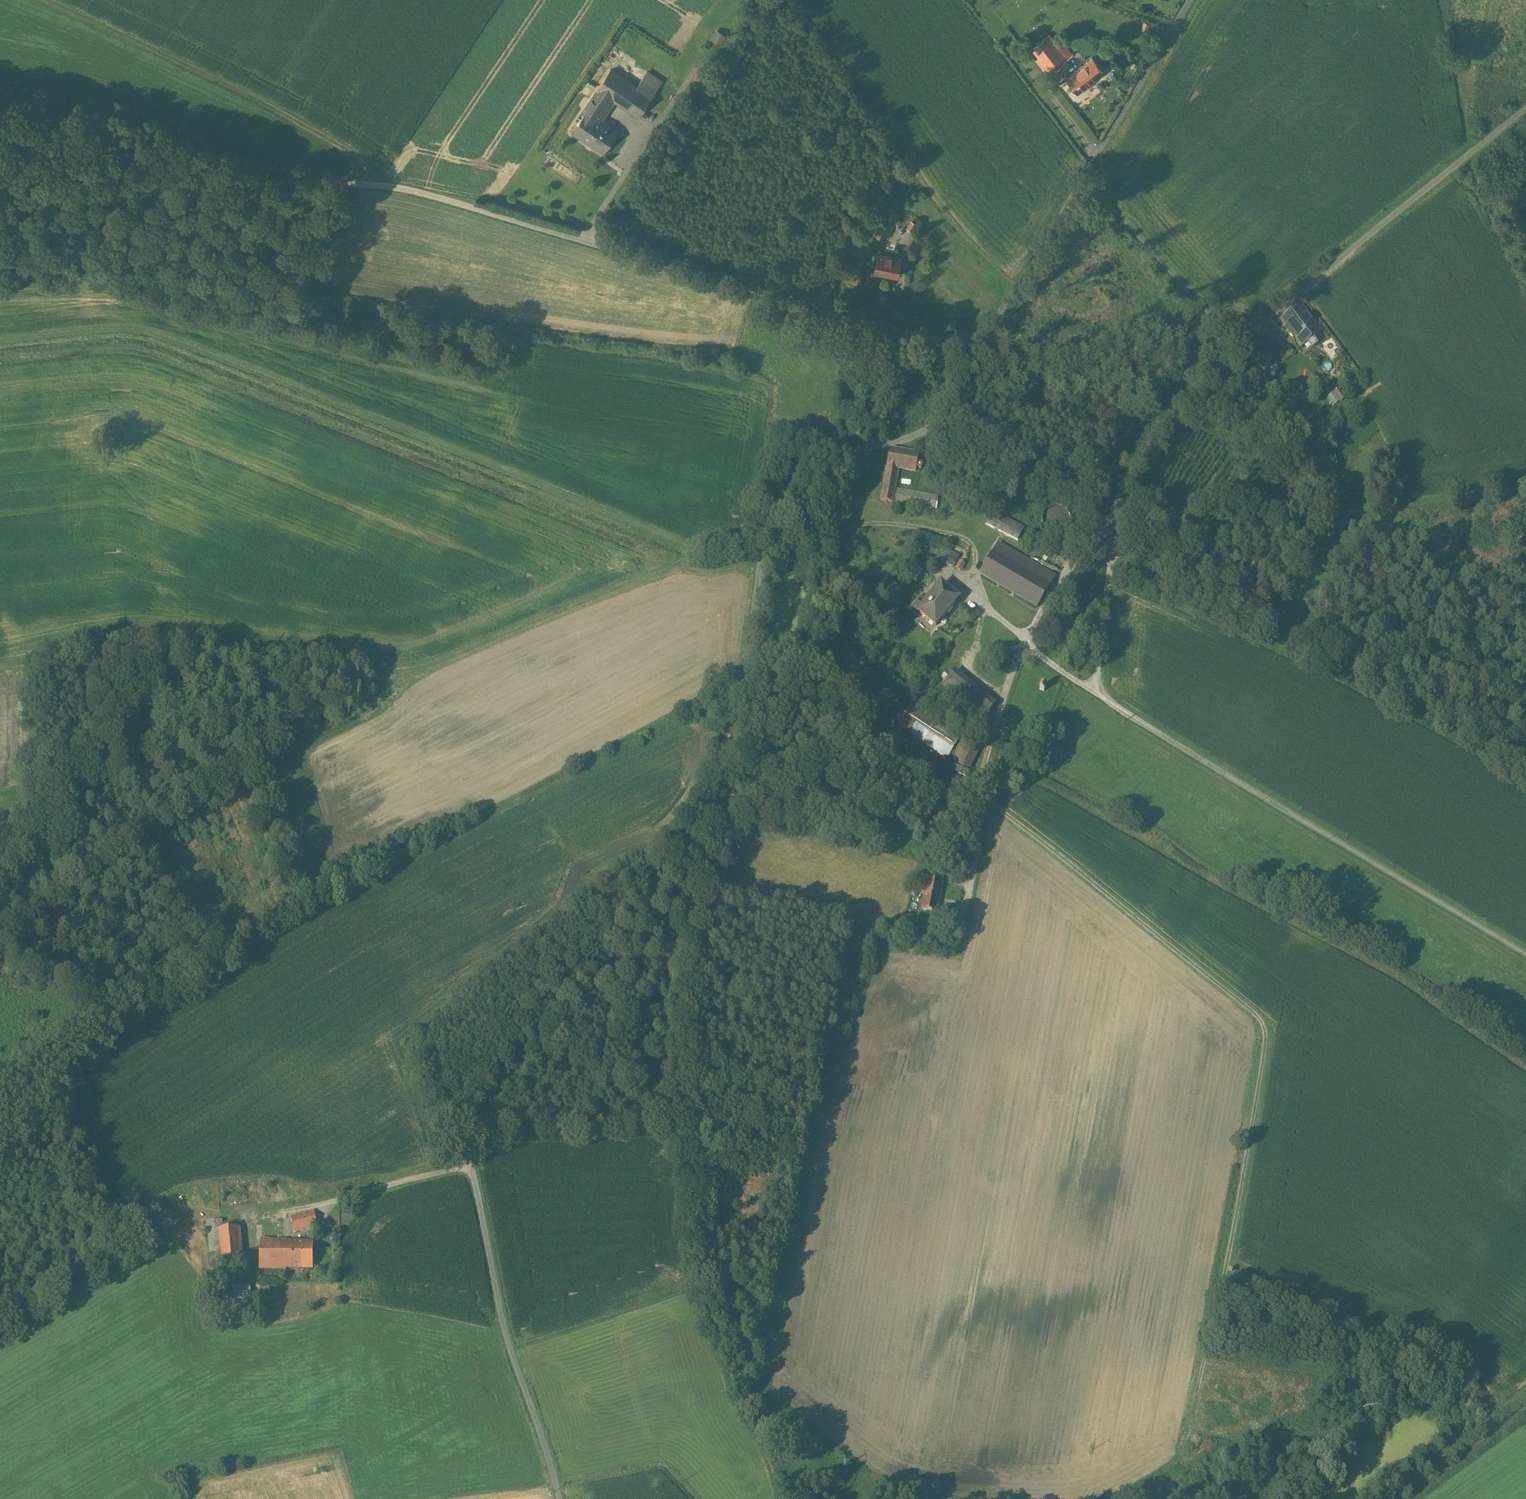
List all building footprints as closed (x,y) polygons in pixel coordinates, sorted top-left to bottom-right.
[(1059,48),(1052,39),(1035,53),(1038,57),(1035,60),(1046,73),(1071,54),(1064,45),(1059,48)] [(1092,59),(1067,78),(1077,92),(1103,73),(1092,59)] [(636,87),(610,69),(597,88),(598,89),(614,99),(638,116),(658,86),(644,76),(636,87)] [(1132,88),(1114,71),(1109,76),(1127,93),(1132,88)] [(598,89),(582,113),(585,114),(580,122),(582,123),(576,133),(603,151),(616,131),(600,120),(614,99),(598,89)] [(886,207),(872,232),(885,238),(898,214),(886,207)] [(901,258),(878,253),(874,271),(897,276),(901,258)] [(1300,305),(1281,319),(1286,326),(1287,325),(1296,337),(1295,338),(1301,346),(1320,332),(1300,305)] [(1266,337),(1258,343),(1260,346),(1261,348),(1270,341),(1266,337)] [(1327,394),(1334,404),(1342,398),(1334,388),(1327,394)] [(1314,414),(1301,420),(1303,424),(1315,418),(1314,414)] [(909,452),(890,449),(886,467),(887,467),(880,500),(892,502),(895,489),(898,469),(915,472),(919,450),(909,449),(909,452)] [(938,496),(895,489),(892,501),(936,509),(938,496)] [(1059,505),(1055,504),(1052,505),(1049,506),(1047,507),(1046,508),(1045,509),(1044,511),(1043,512),(1042,514),(1042,515),(1042,516),(1041,519),(1042,521),(1042,523),(1042,524),(1043,525),(1044,527),(1045,528),(1046,529),(1047,530),(1048,531),(1051,532),(1054,533),(1056,533),(1059,533),(1061,532),(1063,531),(1064,530),(1065,530),(1066,528),(1067,527),(1068,526),(1069,524),(1069,522),(1070,520),(1070,518),(1070,517),(1069,515),(1069,514),(1068,511),(1066,509),(1064,507),(1063,506),(1061,506),(1059,505)] [(1024,528),(992,512),(985,524),(1017,540),(1024,528)] [(1054,577),(997,544),(980,574),(1037,607),(1054,577)] [(959,556),(946,549),(940,560),(953,567),(959,556)] [(960,561),(956,568),(960,571),(964,563),(960,561)] [(891,582),(888,588),(894,590),(897,584),(891,582)] [(941,583),(924,603),(920,600),(914,608),(935,626),(959,598),(941,583)] [(992,708),(951,673),(941,684),(970,708),(968,709),(981,720),(992,708)] [(962,735),(906,698),(891,721),(945,756),(947,758),(962,735)] [(980,745),(962,736),(957,747),(975,756),(980,745)] [(975,756),(957,747),(950,760),(947,758),(945,756),(941,764),(965,775),(975,756)] [(949,784),(942,798),(953,804),(961,790),(949,784)] [(942,881),(927,879),(921,909),(936,912),(942,881)] [(155,1204),(177,1225),(181,1220),(159,1199),(155,1204)] [(155,1204),(146,1213),(168,1234),(177,1225),(155,1204)] [(317,1208),(294,1214),(298,1229),(321,1222),(317,1208)] [(226,1218),(209,1219),(212,1269),(225,1268),(224,1261),(247,1260),(245,1224),(227,1225),(226,1218)] [(288,1218),(274,1218),(274,1236),(264,1236),(264,1267),(316,1268),(316,1237),(287,1237),(288,1218)] [(253,1282),(224,1284),(225,1299),(254,1297),(253,1282)]
